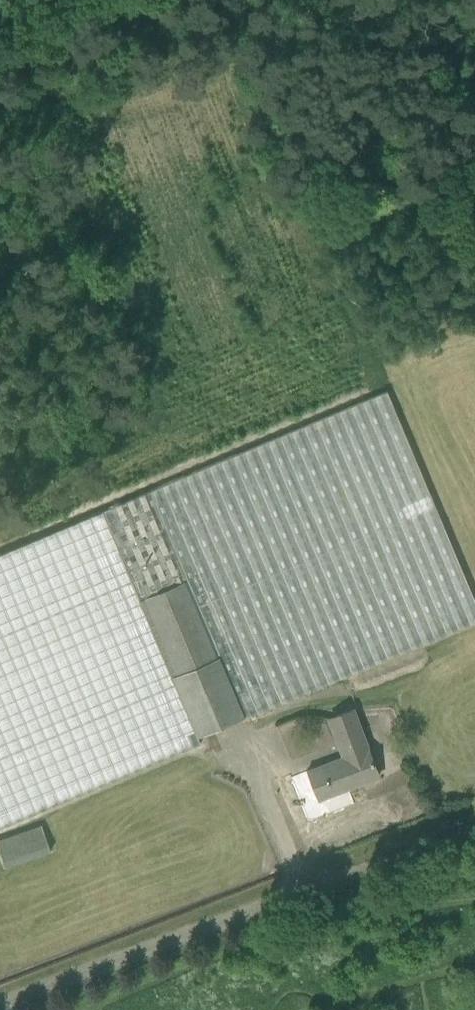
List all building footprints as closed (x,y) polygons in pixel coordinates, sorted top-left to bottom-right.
[(201,743),(199,737),(474,622),(474,599),(388,390),(0,554),(0,828),(201,743)] [(321,762),(333,793),(379,776),(354,708),(331,717),(345,753),(321,762)] [(6,867),(52,850),(45,832),(42,824),(0,839),(0,850),(6,867)]
